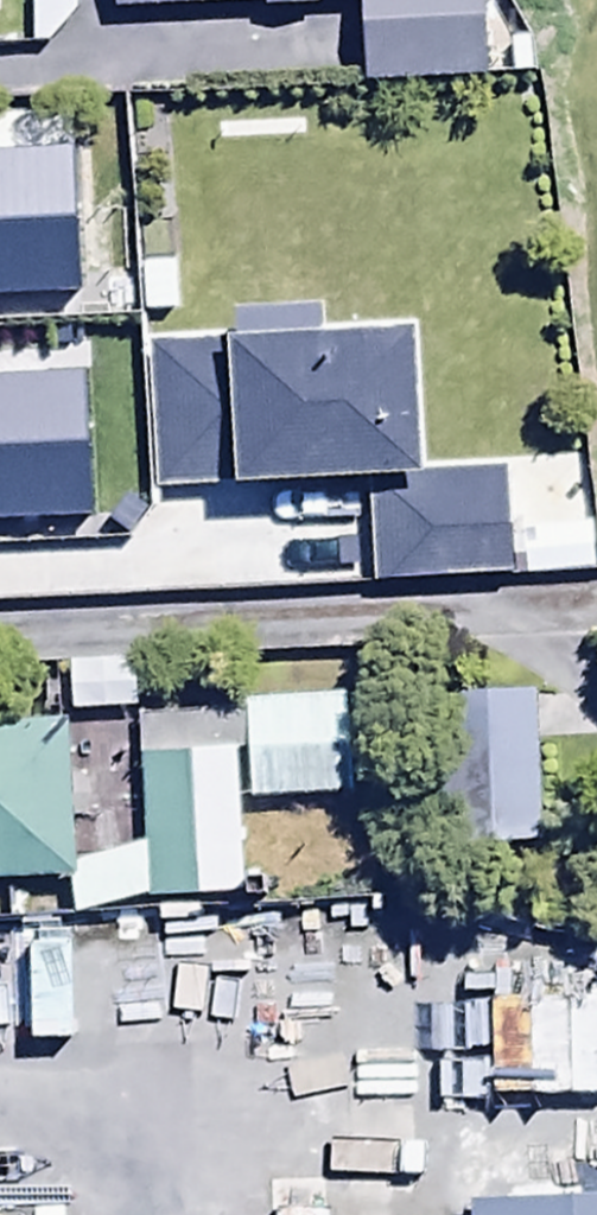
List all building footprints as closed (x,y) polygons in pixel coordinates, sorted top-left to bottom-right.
[(32,50),(80,50),(80,0),(32,0),(32,50)] [(112,16),(359,12),(360,86),(480,84),(478,0),(111,0),(112,16)] [(0,129),(0,273),(83,270),(78,126),(0,129)] [(0,306),(0,389),(10,388),(5,306),(0,306)] [(129,306),(31,309),(34,421),(133,418),(129,306)] [(235,348),(146,351),(151,496),(369,489),(373,589),(516,583),(512,474),(417,477),(412,343),(320,346),(319,316),(234,318),(235,348)] [(522,536),(524,582),(593,578),(591,533),(522,536)] [(132,667),(69,667),(69,715),(132,715),(132,667)] [(343,697),(246,702),(251,804),(349,799),(343,697)] [(540,852),(535,697),(431,700),(436,856),(540,852)] [(233,716),(136,719),(141,904),(239,901),(233,716)] [(0,731),(0,887),(74,884),(68,728),(0,731)] [(479,1196),(480,1214),(596,1214),(596,1191),(479,1196)] [(322,1192),(270,1195),(271,1207),(249,1208),(249,1214),(323,1214),(322,1192)]
